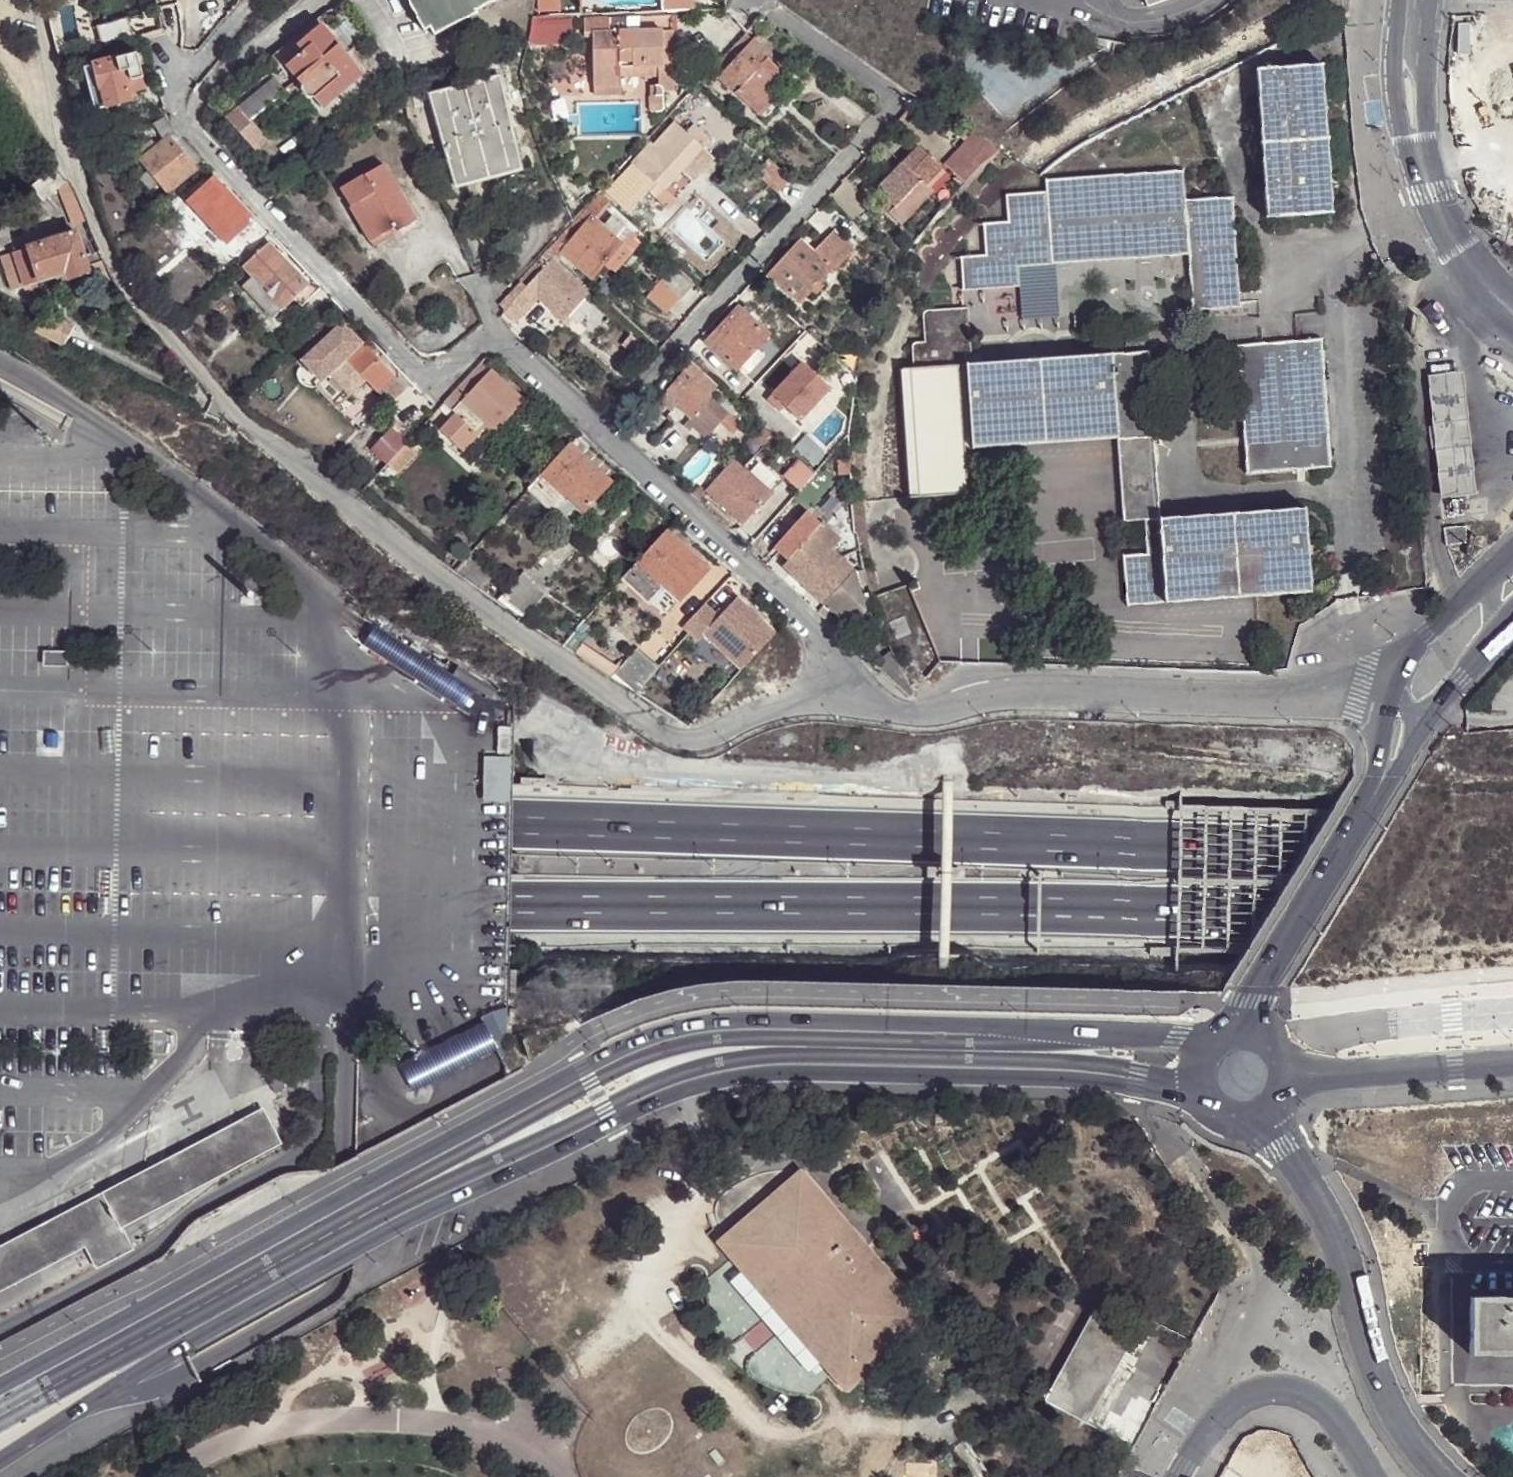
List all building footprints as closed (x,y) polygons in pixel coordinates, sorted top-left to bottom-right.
[(425,33),(431,30),(474,7),(472,5),(482,0),(408,0),(425,33)] [(431,30),(435,37),(478,15),(477,12),(500,0),(482,0),(472,5),(474,7),(431,30)] [(543,10),(563,10),(563,0),(543,0),(543,10)] [(1512,161),(1512,13),(1473,15),(1481,44),(1469,49),(1506,163),(1512,161)] [(571,16),(533,17),(533,41),(557,40),(559,31),(571,31),(571,16)] [(97,26),(104,47),(125,39),(123,33),(130,30),(125,17),(97,26)] [(634,71),(685,69),(686,17),(642,17),(642,30),(623,31),(622,17),(596,18),(598,37),(605,38),(607,84),(633,84),(635,78),(634,71)] [(275,53),(287,66),(310,45),(305,38),(319,26),(313,19),(275,53)] [(310,45),(287,66),(298,80),(304,74),(324,97),(343,83),(357,70),(319,26),(305,38),(310,45)] [(748,34),(732,51),(740,57),(755,41),(748,34)] [(726,73),(720,79),(736,94),(768,60),(772,56),(764,50),(755,41),(740,57),(726,73)] [(732,51),(718,67),(726,73),(740,57),(732,51)] [(145,91),(136,54),(85,69),(97,110),(131,100),(129,95),(145,91)] [(785,76),(768,60),(736,94),(759,115),(774,98),(770,93),(766,90),(770,85),(774,88),(785,76)] [(718,67),(712,73),(720,79),(726,73),(718,67)] [(1261,223),(1278,222),(1328,218),(1316,68),(1249,74),(1261,223)] [(672,79),(685,69),(634,71),(635,78),(672,79)] [(687,93),(685,69),(672,79),(673,86),(679,86),(679,93),(687,93)] [(304,74),(298,80),(295,81),(320,108),(324,97),(304,74)] [(429,96),(449,165),(461,161),(467,182),(488,176),(509,169),(503,147),(515,143),(499,76),(429,96)] [(239,108),(249,119),(284,90),(274,79),(239,108)] [(346,86),(343,83),(324,97),(320,108),(346,86)] [(633,84),(607,84),(607,97),(634,97),(633,84)] [(770,93),(774,88),(770,85),(766,90),(770,93)] [(664,87),(664,98),(677,98),(679,93),(679,86),(673,86),(664,87)] [(664,113),(678,111),(677,98),(664,98),(664,113)] [(154,123),(166,141),(158,148),(151,141),(139,152),(144,159),(141,161),(149,172),(159,185),(166,193),(204,161),(172,126),(165,110),(155,111),(158,120),(154,123)] [(660,200),(667,192),(707,146),(693,131),(687,138),(676,128),(656,149),(651,145),(634,163),(650,178),(643,186),(660,200)] [(996,155),(975,141),(944,173),(959,188),(971,175),(996,155)] [(488,176),(491,183),(524,171),(515,143),(503,147),(509,169),(488,176)] [(933,198),(926,191),(938,180),(913,156),(874,196),(895,214),(890,220),(902,231),(933,198)] [(461,161),(449,165),(457,193),(491,183),(488,176),(467,182),(461,161)] [(339,188),(349,207),(359,204),(380,236),(395,227),(398,232),(417,220),(383,163),(339,188)] [(765,163),(752,177),(774,198),(788,183),(765,163)] [(60,188),(65,184),(55,170),(31,190),(42,205),(60,188)] [(150,194),(159,185),(149,172),(140,181),(150,194)] [(1004,230),(981,231),(981,263),(957,264),(959,298),(1015,293),(1013,273),(1050,272),(1181,262),(1185,318),(1236,314),(1236,311),(1235,295),(1229,204),(1180,208),(1178,176),(1041,186),(1042,199),(1005,200),(1004,230)] [(609,193),(619,203),(631,190),(621,180),(609,193)] [(75,223),(84,219),(73,190),(71,187),(67,181),(65,184),(60,188),(75,223)] [(195,195),(235,239),(250,226),(209,182),(195,195)] [(678,202),(667,192),(660,200),(670,210),(678,202)] [(227,246),(235,239),(195,195),(187,203),(227,246)] [(605,230),(595,221),(609,204),(601,195),(549,250),(559,259),(565,253),(593,278),(605,266),(613,272),(640,241),(614,218),(605,230)] [(359,204),(349,207),(369,242),(380,236),(359,204)] [(809,231),(804,226),(796,234),(802,240),(809,231)] [(835,233),(814,255),(831,270),(836,274),(856,252),(835,233)] [(42,248),(36,250),(4,261),(15,292),(65,275),(68,281),(91,274),(78,236),(42,248)] [(254,278),(283,308),(285,311),(308,289),(269,244),(246,266),(254,278)] [(831,270),(814,255),(802,244),(772,277),(801,303),(812,291),(819,283),(831,270)] [(589,294),(546,254),(502,303),(492,311),(499,319),(503,314),(513,324),(524,314),(520,310),(532,295),(537,300),(561,324),(567,316),(573,321),(576,324),(593,306),(584,299),(589,294)] [(672,270),(660,285),(679,301),(692,288),(672,270)] [(1013,273),(1015,293),(1017,327),(1055,324),(1050,272),(1013,273)] [(271,319),(283,308),(254,278),(242,289),(271,319)] [(819,283),(812,291),(817,295),(823,287),(819,283)] [(1235,295),(1236,311),(1259,310),(1258,294),(1235,295)] [(537,300),(532,295),(520,310),(524,314),(537,300)] [(516,322),(528,333),(549,312),(537,300),(516,322)] [(775,312),(770,307),(762,317),(767,321),(775,312)] [(739,370),(755,353),(768,338),(753,326),(758,320),(744,308),(708,345),(736,372),(739,370)] [(75,325),(46,311),(37,331),(65,345),(75,325)] [(452,349),(467,335),(448,316),(413,347),(422,356),(436,356),(446,354),(452,349)] [(573,321),(567,316),(561,324),(567,328),(573,321)] [(964,318),(924,322),(921,324),(919,327),(920,353),(913,354),(910,355),(908,358),(908,359),(910,379),(896,380),(906,508),(966,504),(962,460),(970,459),(961,372),(962,372),(962,364),(968,363),(964,318)] [(789,341),(767,321),(762,325),(777,340),(773,343),(781,350),(789,341)] [(343,326),(304,363),(323,383),(329,377),(349,398),(367,382),(390,406),(406,393),(373,357),(379,351),(370,340),(363,347),(343,326)] [(1330,473),(1329,457),(1320,344),(1234,351),(1244,479),(1330,473)] [(762,360),(755,353),(739,370),(746,377),(762,360)] [(1150,447),(1144,359),(962,372),(961,372),(970,459),(1114,447),(1150,447)] [(490,372),(480,362),(453,392),(463,399),(490,372)] [(797,363),(764,401),(777,413),(782,407),(797,421),(826,388),(797,363)] [(698,373),(690,365),(682,373),(684,375),(656,406),(663,412),(668,407),(675,413),(679,409),(692,421),(688,425),(707,443),(722,427),(734,438),(740,431),(708,399),(716,391),(705,380),(703,382),(696,375),(698,373)] [(462,403),(485,425),(495,434),(524,403),(490,372),(463,399),(462,403)] [(349,398),(329,377),(323,383),(316,389),(336,410),(349,398)] [(1459,379),(1424,382),(1435,504),(1470,500),(1459,379)] [(453,392),(441,404),(455,417),(441,432),(464,454),(479,437),(476,434),(485,425),(462,403),(463,399),(453,392)] [(760,424),(751,434),(764,446),(773,437),(760,424)] [(371,452),(386,466),(388,464),(404,446),(389,432),(371,452)] [(793,448),(813,467),(824,454),(804,436),(793,448)] [(404,446),(388,464),(398,473),(416,454),(406,444),(404,446)] [(570,445),(541,477),(568,501),(583,514),(611,483),(570,445)] [(1150,447),(1114,447),(1121,532),(1141,532),(1144,565),(1121,567),(1124,619),(1310,604),(1302,514),(1157,525),(1150,447)] [(1351,456),(1329,457),(1330,473),(1352,470),(1351,456)] [(771,495),(734,461),(706,492),(742,526),(771,495)] [(799,492),(814,475),(799,461),(784,477),(799,492)] [(541,477),(528,491),(555,516),(568,501),(541,477)] [(700,488),(692,497),(697,502),(705,493),(700,488)] [(845,503),(833,491),(816,511),(828,522),(845,503)] [(568,501),(555,516),(569,529),(583,514),(568,501)] [(777,549),(791,563),(815,536),(821,530),(807,517),(777,549)] [(1464,526),(1444,528),(1446,545),(1466,543),(1464,526)] [(815,536),(835,554),(843,545),(824,527),(821,530),(815,536)] [(708,572),(665,533),(637,564),(663,588),(680,603),(708,572)] [(825,607),(855,573),(835,554),(815,536),(791,563),(785,569),(825,607)] [(637,564),(622,581),(648,604),(663,588),(637,564)] [(844,637),(865,614),(870,613),(867,594),(861,596),(859,587),(865,586),(859,568),(855,573),(825,607),(819,614),(844,637)] [(663,588),(648,604),(665,620),(680,603),(663,588)] [(701,634),(740,670),(773,635),(734,598),(715,617),(702,606),(686,622),(684,626),(683,629),(696,641),(701,634)] [(441,694),(453,675),(450,673),(372,625),(360,645),(441,694)] [(561,646),(574,656),(581,646),(587,639),(578,630),(561,646)] [(609,680),(616,670),(581,646),(574,656),(609,680)] [(609,680),(633,695),(656,669),(635,651),(616,670),(609,680)] [(67,653),(43,653),(44,668),(67,668),(67,653)] [(450,673),(453,675),(489,698),(496,686),(457,663),(450,673)] [(479,1013),(481,1019),(492,1043),(504,1038),(505,1005),(489,1007),(479,1013)] [(492,1043),(481,1019),(398,1058),(412,1086),(495,1047),(492,1043)] [(272,1085),(261,1090),(266,1101),(277,1096),(272,1085)] [(170,1206),(272,1153),(255,1118),(131,1182),(94,1201),(0,1249),(0,1294),(78,1253),(88,1276),(125,1256),(113,1235),(146,1218),(170,1206)] [(835,1359),(831,1361),(850,1382),(925,1314),(801,1177),(725,1245),(745,1266),(748,1263),(835,1359)] [(745,1266),(831,1361),(835,1359),(748,1263),(745,1266)] [(1465,1298),(1463,1355),(1512,1355),(1512,1298),(1465,1298)] [(1141,1333),(1102,1311),(1050,1407),(1089,1428),(1141,1333)]
